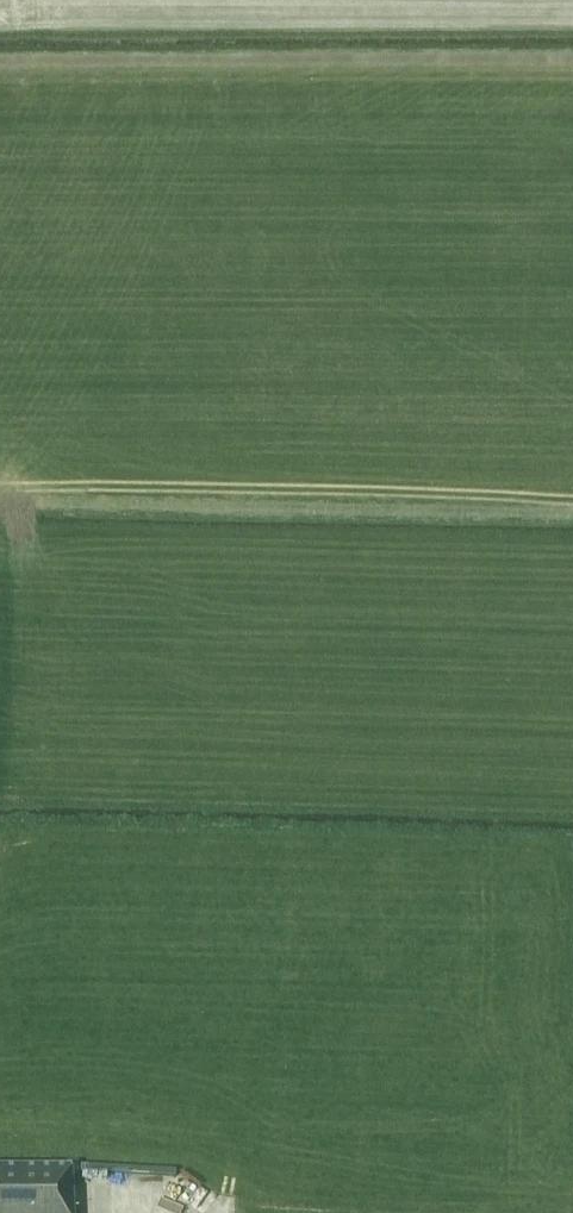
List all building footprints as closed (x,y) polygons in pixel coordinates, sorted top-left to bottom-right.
[(77,1167),(0,1167),(0,1212),(77,1212),(77,1167)]
